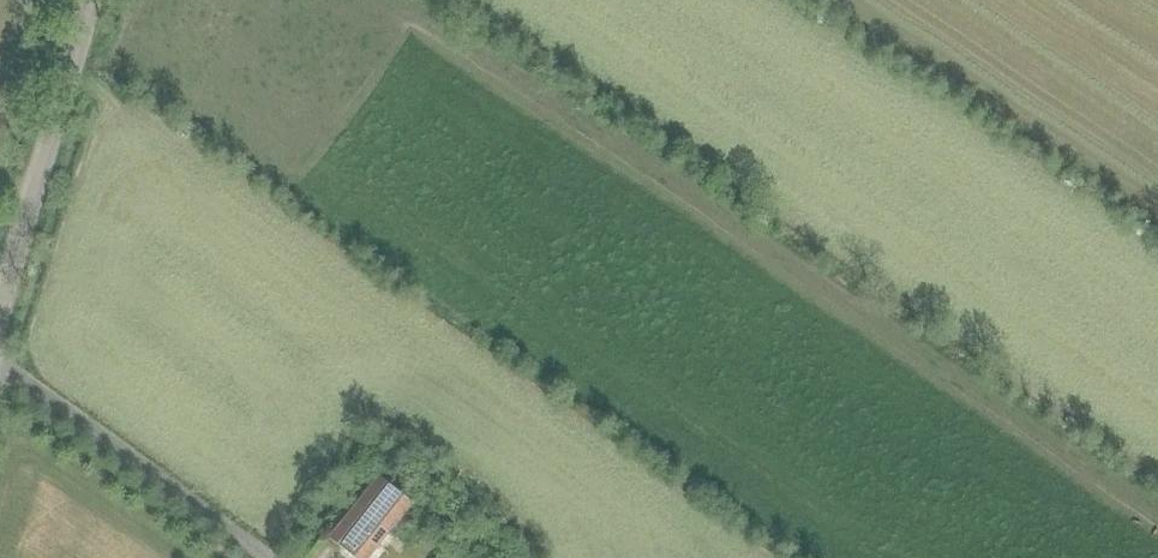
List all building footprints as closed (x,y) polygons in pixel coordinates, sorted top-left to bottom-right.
[(333,536),(361,557),(372,557),(418,500),(383,473),(333,536)]
